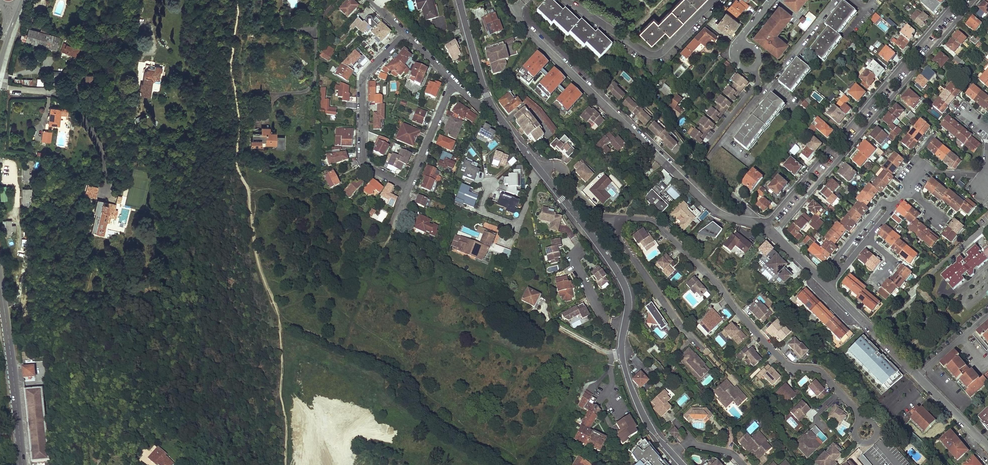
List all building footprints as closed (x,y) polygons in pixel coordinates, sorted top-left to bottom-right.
[(339,9),(346,17),(357,5),(356,4),(352,0),(348,0),(339,9)] [(392,0),(374,0),(380,8),(392,0)] [(425,20),(435,18),(432,0),(420,0),(425,20)] [(549,0),(537,12),(551,26),(553,23),(567,37),(569,34),(583,48),(585,45),(599,59),(611,47),(597,34),(595,36),(581,22),(578,25),(571,17),(565,11),(562,14),(555,6),(549,0)] [(641,34),(653,45),(667,31),(671,35),(690,16),(701,5),(706,0),(683,0),(659,24),(655,20),(641,34)] [(728,9),(736,16),(744,7),(747,9),(750,6),(742,0),(738,0),(737,1),(736,0),(735,0),(728,9)] [(785,0),(796,9),(800,4),(800,3),(802,0),(786,0),(785,0)] [(921,2),(934,13),(941,5),(936,0),(923,0),(921,2)] [(830,29),(812,51),(823,60),(841,37),(838,35),(856,12),(845,3),(826,26),(830,29)] [(791,15),(781,6),(777,11),(775,10),(766,21),(767,21),(761,28),(760,28),(755,35),(757,36),(755,38),(772,52),(773,51),(778,55),(786,45),(781,41),(783,40),(776,34),(774,33),(777,30),(779,31),(791,15)] [(739,23),(726,13),(717,25),(730,35),(739,23)] [(876,13),(872,18),(877,22),(881,18),(876,13)] [(923,14),(916,23),(921,27),(924,24),(928,18),(923,14)] [(484,18),(490,35),(501,32),(496,15),(495,15),(488,17),(484,18)] [(387,26),(379,18),(378,20),(376,18),(373,20),(370,17),(365,22),(363,22),(359,19),(356,21),(358,23),(355,25),(360,30),(357,33),(361,36),(364,34),(366,36),(370,32),(374,36),(371,39),(369,37),(361,45),(367,52),(371,48),(369,46),(374,40),(379,45),(391,33),(387,29),(385,28),(387,26)] [(974,17),(967,25),(975,33),(982,24),(974,17)] [(704,27),(680,53),(686,58),(700,42),(701,43),(708,36),(712,39),(714,40),(717,37),(704,27)] [(908,27),(901,35),(902,36),(908,41),(915,33),(908,27)] [(50,34),(42,32),(30,28),(28,36),(23,34),(21,40),(54,49),(57,36),(50,34)] [(959,33),(953,39),(961,45),(961,46),(967,39),(959,33)] [(701,43),(705,46),(712,39),(708,36),(701,43)] [(893,38),(891,41),(902,50),(910,42),(908,41),(902,36),(898,41),(895,38),(894,39),(893,38)] [(973,36),(970,40),(975,45),(979,42),(974,37),(973,36)] [(513,42),(512,38),(497,42),(498,46),(502,45),(513,42)] [(953,39),(948,45),(952,49),(952,50),(954,53),(961,45),(953,39)] [(77,44),(65,40),(63,46),(62,49),(66,50),(65,54),(72,56),(76,57),(79,58),(82,51),(75,49),(77,44)] [(445,47),(452,59),(457,56),(460,55),(458,50),(456,46),(457,45),(455,41),(445,47)] [(854,42),(847,50),(852,54),(858,46),(854,42)] [(504,52),(502,45),(498,46),(486,50),(489,60),(490,60),(494,74),(502,71),(503,69),(505,69),(506,67),(505,61),(506,60),(505,57),(507,56),(506,51),(504,52)] [(887,47),(879,56),(888,63),(891,60),(895,55),(887,47)] [(406,52),(403,50),(397,61),(409,70),(412,63),(412,61),(409,60),(410,57),(407,55),(405,54),(406,52)] [(844,52),(836,62),(838,64),(847,53),(844,52)] [(941,54),(934,62),(942,69),(949,60),(941,54)] [(956,56),(953,59),(959,64),(960,64),(961,62),(962,61),(956,56)] [(390,66),(389,68),(398,75),(402,70),(404,72),(408,74),(409,70),(397,61),(396,60),(392,64),(390,66)] [(799,60),(780,83),(791,92),(810,69),(799,60)] [(874,61),(867,69),(868,70),(876,77),(878,79),(885,70),(874,61)] [(408,74),(406,78),(409,80),(414,83),(420,85),(426,70),(421,68),(421,66),(412,63),(409,70),(408,74)] [(342,65),(336,75),(347,81),(350,76),(352,72),(342,65)] [(160,67),(155,66),(155,69),(149,68),(148,70),(144,72),(142,85),(140,84),(139,90),(141,90),(140,95),(149,96),(152,81),(155,80),(159,81),(160,72),(162,72),(162,69),(160,69),(160,67)] [(929,68),(922,76),(929,82),(930,83),(936,75),(929,68)] [(539,69),(533,76),(540,81),(542,79),(546,82),(543,84),(546,87),(558,74),(556,72),(554,71),(553,73),(550,69),(545,74),(543,72),(539,69)] [(641,70),(637,74),(645,81),(645,80),(649,84),(653,79),(649,76),(648,77),(641,70)] [(876,77),(868,70),(861,79),(863,81),(861,84),(867,90),(873,83),(872,82),(876,77)] [(378,78),(385,81),(387,75),(380,72),(378,78)] [(630,84),(634,81),(624,72),(621,75),(630,84)] [(558,74),(546,87),(550,91),(553,88),(555,91),(553,94),(560,100),(566,93),(562,89),(560,87),(564,82),(560,79),(562,78),(558,74)] [(980,82),(987,88),(987,75),(986,74),(980,82)] [(747,84),(737,76),(732,82),(734,84),(729,89),(728,88),(723,94),(733,102),(735,99),(734,98),(743,86),(745,87),(747,84)] [(929,82),(922,76),(919,79),(920,80),(915,86),(922,91),(929,82)] [(375,81),(369,81),(369,93),(369,101),(375,101),(375,95),(377,95),(377,86),(375,86),(375,81)] [(435,84),(429,82),(425,93),(435,98),(441,84),(438,83),(436,82),(435,84)] [(349,86),(340,83),(339,87),(336,86),(335,91),(338,92),(338,98),(343,98),(342,102),(347,103),(348,95),(348,92),(349,86)] [(615,84),(610,90),(612,92),(614,94),(613,95),(620,101),(625,95),(617,87),(618,86),(615,84)] [(674,91),(665,84),(657,91),(660,94),(661,93),(668,98),(674,91)] [(953,84),(946,91),(955,99),(961,91),(953,84)] [(857,85),(849,94),(859,102),(866,93),(857,85)] [(651,86),(647,89),(653,96),(656,92),(655,91),(652,87),(651,86)] [(973,86),(966,95),(974,102),(981,93),(973,86)] [(326,89),(321,88),(321,94),(320,113),(335,116),(336,111),(331,111),(332,108),(328,108),(329,100),(325,100),(326,89)] [(908,95),(904,100),(914,109),(921,101),(924,103),(927,101),(922,96),(920,99),(910,90),(908,95)] [(589,97),(582,91),(574,99),(580,105),(575,109),(578,113),(583,108),(591,100),(589,97)] [(946,91),(940,99),(948,107),(955,99),(946,91)] [(974,102),(981,108),(987,100),(987,99),(981,93),(974,102)] [(499,102),(508,114),(513,110),(515,109),(521,105),(516,99),(515,100),(510,94),(499,102)] [(774,95),(736,141),(747,150),(784,104),(774,95)] [(678,96),(667,109),(672,113),(671,114),(677,119),(683,112),(677,107),(682,100),(678,96)] [(731,105),(721,97),(716,103),(718,105),(713,110),(711,109),(706,115),(716,123),(719,120),(717,119),(722,113),(727,107),(728,108),(731,105)] [(527,98),(523,104),(535,114),(553,136),(558,131),(539,108),(527,98)] [(627,108),(630,111),(631,110),(633,112),(636,115),(642,109),(639,106),(638,107),(629,99),(624,105),(627,108)] [(940,99),(934,107),(942,114),(948,107),(940,99)] [(451,116),(456,119),(463,108),(458,104),(455,108),(453,113),(448,110),(446,114),(451,116)] [(463,108),(456,119),(462,122),(465,118),(472,123),(479,114),(473,108),(470,105),(466,110),(463,108)] [(845,105),(840,111),(846,116),(850,112),(848,110),(850,108),(845,105)] [(897,105),(890,113),(897,120),(904,111),(897,105)] [(835,107),(828,115),(838,124),(841,120),(842,121),(846,116),(840,111),(835,107)] [(60,109),(49,108),(48,124),(58,125),(59,116),(60,109)] [(417,109),(412,121),(423,125),(425,121),(424,121),(425,118),(427,113),(417,109)] [(595,124),(598,127),(601,124),(600,123),(603,120),(595,113),(592,110),(591,111),(588,109),(580,117),(586,123),(590,120),(591,119),(595,123),(595,124)] [(642,109),(636,115),(639,117),(641,119),(640,120),(641,121),(646,126),(652,120),(643,112),(644,111),(642,109)] [(517,115),(515,117),(519,122),(517,123),(521,128),(523,127),(526,131),(525,132),(528,137),(530,136),(532,139),(535,143),(541,138),(538,134),(536,131),(537,130),(525,116),(523,118),(519,113),(517,115)] [(894,132),(892,135),(896,139),(902,132),(898,128),(897,128),(895,127),(893,125),(897,120),(890,113),(887,120),(885,122),(890,126),(889,128),(894,132)] [(456,119),(451,116),(448,124),(450,125),(446,135),(455,139),(462,122),(456,119)] [(682,125),(687,119),(683,116),(678,122),(682,125)] [(817,129),(826,137),(829,134),(830,135),(833,132),(826,126),(827,125),(818,117),(815,121),(818,124),(815,128),(817,129)] [(948,117),(941,126),(948,133),(955,124),(948,117)] [(714,126),(704,118),(699,124),(701,126),(696,131),(694,130),(689,136),(699,144),(702,141),(700,140),(710,128),(711,129),(714,126)] [(922,121),(916,128),(924,135),(930,128),(922,121)] [(517,123),(515,124),(520,129),(518,131),(521,135),(523,134),(527,138),(528,138),(529,139),(531,140),(532,139),(530,136),(528,137),(525,132),(526,131),(523,127),(521,128),(517,123)] [(655,123),(649,129),(652,132),(656,135),(657,134),(659,136),(662,139),(667,133),(664,130),(663,131),(655,123)] [(419,131),(402,124),(396,140),(413,147),(416,139),(419,131)] [(494,135),(484,124),(474,133),(485,145),(494,135)] [(955,124),(948,133),(956,139),(963,131),(955,124)] [(878,128),(871,136),(881,145),(888,137),(878,128)] [(916,128),(909,136),(918,143),(924,135),(916,128)] [(809,129),(806,133),(811,138),(815,134),(814,133),(809,129)] [(276,145),(277,149),(285,149),(285,137),(276,137),(276,132),(272,132),(272,130),(270,130),(261,130),(261,133),(253,133),(253,140),(251,140),(251,146),(262,146),(262,142),(266,142),(266,145),(276,145)] [(352,130),(339,130),(339,137),(341,137),(340,146),(351,146),(351,140),(352,130)] [(51,132),(43,131),(42,142),(50,143),(51,132)] [(963,131),(956,139),(963,146),(969,139),(971,137),(963,131)] [(672,150),(677,144),(669,136),(670,135),(667,133),(662,139),(664,141),(666,143),(665,144),(666,145),(672,150)] [(609,134),(596,146),(605,155),(609,151),(605,146),(608,142),(617,152),(624,145),(620,141),(618,138),(615,141),(609,134)] [(439,140),(437,145),(451,151),(454,143),(440,136),(439,140)] [(909,136),(903,144),(911,151),(918,143),(909,136)] [(568,158),(574,151),(571,148),(566,143),(568,141),(564,137),(558,142),(556,139),(550,146),(553,150),(555,148),(556,147),(559,151),(561,153),(564,151),(565,153),(564,154),(568,158)] [(801,139),(799,141),(806,146),(808,148),(814,154),(822,145),(814,139),(808,146),(801,139)] [(969,139),(963,146),(973,154),(978,147),(969,139)] [(935,141),(928,149),(936,156),(942,147),(935,141)] [(866,142),(858,150),(868,159),(876,150),(866,142)] [(388,147),(378,143),(374,152),(380,155),(383,156),(388,147)] [(795,146),(790,152),(792,154),(795,156),(800,150),(795,146)] [(942,147),(936,156),(943,162),(950,154),(942,147)] [(803,150),(800,153),(801,154),(807,159),(808,157),(810,159),(814,154),(808,148),(805,151),(803,150)] [(410,154),(402,149),(398,156),(393,154),(388,165),(398,169),(401,163),(405,165),(406,162),(410,154)] [(879,149),(875,153),(880,157),(884,153),(879,149)] [(858,150),(851,159),(860,167),(868,159),(858,150)] [(439,159),(438,164),(445,167),(445,168),(449,170),(453,162),(448,159),(450,155),(443,152),(439,159)] [(346,153),(326,155),(329,165),(347,160),(346,153)] [(505,165),(507,157),(495,153),(491,165),(497,168),(499,163),(505,165)] [(801,154),(799,157),(807,163),(809,160),(807,159),(801,154)] [(896,154),(889,162),(898,169),(904,161),(896,154)] [(961,162),(950,154),(943,162),(951,168),(952,167),(955,169),(961,162)] [(516,163),(512,158),(507,163),(511,167),(516,163)] [(791,158),(784,167),(795,177),(798,172),(797,171),(801,166),(791,158)] [(592,176),(586,169),(583,166),(584,165),(581,161),(574,168),(577,171),(575,173),(585,183),(592,176)] [(479,171),(476,169),(478,165),(471,162),(471,164),(466,162),(464,162),(461,170),(464,172),(462,177),(465,179),(464,182),(470,184),(472,185),(475,179),(473,178),(474,174),(477,175),(479,171)] [(889,162),(883,169),(885,171),(892,177),(898,169),(889,162)] [(845,171),(841,175),(849,182),(856,174),(846,165),(842,169),(845,171)] [(427,170),(423,177),(426,178),(425,178),(437,184),(440,178),(435,176),(437,171),(428,167),(427,170)] [(663,180),(667,184),(673,178),(663,169),(661,172),(666,177),(663,180)] [(506,191),(517,196),(519,192),(516,191),(516,187),(519,187),(519,175),(520,175),(520,170),(513,171),(513,175),(508,175),(508,178),(504,178),(504,185),(507,185),(507,187),(506,191)] [(754,170),(743,183),(752,191),(763,178),(754,170)] [(332,171),(325,176),(332,188),(340,183),(332,171)] [(885,171),(879,179),(887,186),(894,179),(892,177),(885,171)] [(611,174),(608,177),(620,188),(623,185),(611,174)] [(422,185),(421,188),(430,192),(434,183),(436,185),(437,184),(425,178),(422,185)] [(603,178),(589,191),(594,195),(595,195),(596,194),(598,195),(596,197),(602,204),(609,198),(602,191),(610,183),(605,178),(603,178)] [(779,178),(769,189),(778,196),(788,185),(779,178)] [(879,179),(872,187),(879,192),(881,194),(887,186),(879,179)] [(363,183),(360,180),(357,183),(356,182),(354,184),(353,183),(344,192),(349,198),(363,183)] [(372,180),(363,190),(368,194),(369,197),(373,197),(373,191),(375,191),(375,189),(379,193),(382,188),(379,185),(372,180)] [(833,181),(826,188),(833,194),(834,194),(840,187),(833,181)] [(931,181),(924,190),(928,193),(932,196),(939,188),(931,181)] [(646,196),(644,199),(649,204),(648,206),(653,211),(654,209),(660,215),(674,201),(664,191),(667,189),(665,187),(660,182),(646,196)] [(388,185),(380,196),(389,200),(387,204),(393,207),(395,204),(397,198),(393,196),(390,194),(393,187),(388,185)] [(473,189),(461,185),(456,199),(455,199),(454,202),(457,204),(462,205),(463,204),(473,208),(478,195),(472,192),(473,189)] [(870,185),(864,193),(872,200),(879,192),(872,187),(870,185)] [(826,188),(821,194),(828,199),(833,194),(826,188)] [(939,188),(932,196),(936,199),(940,203),(941,201),(947,194),(939,188)] [(759,190),(756,193),(758,195),(762,198),(765,195),(759,190)] [(947,194),(941,201),(945,205),(949,208),(956,199),(948,192),(947,194)] [(864,193),(857,200),(860,202),(866,208),(872,200),(864,193)] [(518,201),(500,194),(496,204),(503,207),(504,205),(508,207),(507,211),(514,214),(518,201)] [(431,202),(419,196),(417,199),(415,204),(427,210),(431,202)] [(764,198),(757,206),(765,212),(771,205),(764,198)] [(956,199),(949,208),(953,211),(957,214),(960,210),(964,205),(956,199)] [(108,202),(104,201),(103,201),(100,201),(96,213),(100,214),(95,233),(103,235),(107,222),(109,223),(110,217),(111,214),(113,212),(114,213),(115,210),(112,209),(112,211),(108,210),(108,202)] [(964,205),(960,210),(967,217),(975,208),(971,204),(967,201),(964,205)] [(112,209),(115,210),(116,204),(108,202),(108,210),(112,211),(112,209)] [(816,215),(812,220),(814,221),(820,228),(823,224),(818,219),(825,210),(815,202),(811,206),(812,206),(810,209),(816,215)] [(860,202),(853,210),(862,218),(868,210),(866,208),(860,202)] [(683,203),(671,215),(676,219),(680,215),(685,219),(680,224),(685,228),(700,213),(695,209),(692,212),(690,215),(685,210),(688,207),(683,203)] [(903,204),(896,213),(904,219),(911,210),(908,207),(903,204)] [(830,205),(827,208),(833,213),(837,208),(835,206),(833,208),(830,205)] [(542,209),(541,214),(542,214),(546,216),(545,221),(551,222),(550,229),(557,231),(560,221),(557,221),(558,217),(554,216),(554,215),(553,214),(554,211),(542,209)] [(853,210),(847,218),(855,225),(862,218),(853,210)] [(911,210),(904,219),(912,225),(915,222),(917,218),(919,217),(915,214),(911,210)] [(811,219),(805,214),(801,217),(808,223),(811,219)] [(801,217),(795,225),(801,230),(802,231),(808,223),(801,217)] [(419,219),(414,229),(425,233),(426,232),(430,234),(430,235),(435,237),(437,232),(436,232),(437,228),(433,226),(433,228),(428,226),(430,222),(419,218),(419,219)] [(847,218),(840,225),(847,231),(849,233),(855,225),(847,218)] [(814,221),(810,225),(817,231),(820,228),(814,221)] [(915,222),(912,225),(907,230),(915,237),(922,228),(920,226),(915,222)] [(950,226),(948,229),(956,236),(962,228),(954,222),(950,226)] [(715,238),(719,229),(709,224),(696,238),(715,238)] [(838,224),(832,232),(841,239),(847,231),(840,225),(838,224)] [(795,225),(789,231),(799,240),(802,237),(799,233),(801,230),(795,225)] [(884,227),(877,236),(881,239),(885,242),(892,234),(884,227)] [(922,228),(915,237),(923,243),(930,234),(926,231),(922,228)] [(642,229),(632,236),(638,244),(640,243),(644,248),(653,242),(647,234),(646,235),(642,229)] [(949,244),(956,236),(948,229),(945,233),(941,237),(949,244)] [(832,232),(825,239),(827,241),(834,247),(841,239),(832,232)] [(462,239),(458,251),(482,260),(488,250),(491,250),(497,236),(487,233),(481,246),(462,239)] [(730,237),(723,246),(730,252),(735,246),(742,252),(748,243),(746,241),(735,233),(732,237),(731,238),(730,237)] [(892,234),(885,242),(888,245),(893,249),(898,242),(900,240),(892,234)] [(930,234),(923,243),(931,250),(938,241),(934,237),(930,234)] [(807,236),(798,248),(801,250),(811,239),(807,236)] [(457,238),(453,249),(458,251),(462,239),(457,238)] [(557,259),(560,258),(558,251),(557,251),(557,249),(561,248),(559,239),(551,241),(552,248),(545,249),(547,256),(548,255),(549,262),(554,261),(554,259),(557,259)] [(827,241),(821,249),(830,256),(836,248),(834,247),(827,241)] [(644,248),(646,251),(655,245),(653,242),(644,248)] [(898,242),(893,249),(891,251),(895,254),(899,257),(906,248),(898,242)] [(745,254),(752,246),(748,243),(742,252),(745,254)] [(815,244),(809,252),(823,264),(827,259),(830,256),(821,249),(815,244)] [(495,245),(492,252),(509,259),(512,252),(495,245)] [(941,275),(946,281),(949,279),(951,282),(948,284),(954,289),(963,281),(961,278),(965,274),(969,278),(972,275),(972,271),(976,268),(977,269),(987,260),(987,259),(983,254),(981,256),(979,253),(981,251),(976,245),(966,253),(969,256),(966,258),(964,260),(960,256),(957,259),(957,263),(953,266),(952,265),(941,275)] [(906,248),(899,257),(902,259),(909,265),(915,256),(906,248)] [(791,278),(792,276),(783,267),(785,266),(783,264),(777,258),(779,257),(774,252),(767,259),(771,262),(767,266),(771,269),(770,270),(772,272),(773,271),(776,274),(777,273),(780,276),(779,277),(785,283),(788,280),(791,278)] [(864,252),(857,261),(865,267),(872,258),(869,256),(864,252)] [(928,252),(926,255),(935,262),(937,260),(928,252)] [(672,262),(666,255),(655,264),(659,268),(660,267),(662,270),(662,271),(668,277),(673,272),(668,266),(672,262)] [(811,261),(820,266),(822,263),(814,257),(811,261)] [(872,258),(865,267),(872,273),(880,265),(876,262),(872,258)] [(28,276),(30,263),(24,261),(21,275),(28,276)] [(606,277),(599,268),(593,273),(595,276),(594,277),(596,281),(598,283),(597,284),(600,288),(608,283),(604,278),(606,277)] [(898,273),(896,276),(905,283),(911,275),(902,268),(898,273)] [(911,275),(905,283),(907,285),(913,277),(911,275)] [(898,291),(905,283),(896,276),(893,279),(892,281),(890,279),(888,282),(897,289),(898,291)] [(850,277),(843,286),(847,289),(851,292),(858,283),(850,277)] [(567,278),(556,280),(559,292),(561,292),(562,297),(563,300),(565,300),(571,299),(573,298),(571,290),(570,290),(570,287),(571,287),(571,285),(570,283),(568,284),(567,278)] [(705,291),(694,278),(686,285),(690,289),(690,290),(694,295),(696,293),(700,298),(703,295),(702,293),(705,291)] [(884,287),(882,289),(891,297),(891,296),(897,289),(888,282),(884,287)] [(858,283),(851,292),(854,295),(859,299),(864,292),(866,290),(858,283)] [(540,295),(528,289),(522,300),(534,307),(540,295)] [(807,289),(797,299),(803,306),(814,296),(810,293),(807,289)] [(891,297),(882,289),(877,295),(886,302),(891,297)] [(897,289),(891,296),(894,299),(900,292),(898,291),(897,289)] [(864,292),(859,299),(857,301),(861,304),(865,307),(872,298),(864,292)] [(814,296),(803,306),(810,314),(821,304),(817,300),(814,296)] [(872,298),(865,307),(868,310),(872,313),(880,304),(872,298)] [(660,316),(651,303),(645,307),(648,312),(647,318),(652,324),(657,325),(658,324),(660,328),(666,324),(661,318),(660,319),(659,316),(660,316)] [(585,309),(583,304),(563,315),(564,319),(569,321),(578,316),(581,317),(582,319),(589,316),(586,309),(585,309)] [(767,312),(763,307),(762,307),(759,304),(756,306),(754,304),(749,309),(755,316),(756,315),(760,319),(762,317),(765,320),(770,315),(767,313),(767,312)] [(821,304),(810,314),(817,321),(828,311),(824,307),(821,304)] [(716,314),(711,309),(707,314),(709,317),(710,317),(711,316),(713,318),(716,314)] [(828,311),(817,321),(824,328),(835,318),(831,315),(828,311)] [(723,321),(716,314),(713,318),(711,316),(710,317),(709,317),(707,314),(699,323),(709,334),(713,330),(711,328),(715,324),(717,326),(723,321)] [(835,318),(824,328),(831,335),(842,325),(838,321),(835,318)] [(789,334),(777,320),(766,330),(772,337),(775,333),(777,336),(782,341),(789,334)] [(977,332),(983,339),(985,337),(987,341),(987,323),(977,332)] [(738,332),(735,329),(731,324),(721,333),(726,338),(728,336),(731,339),(734,336),(740,342),(745,338),(739,331),(738,332)] [(842,325),(831,335),(841,345),(852,335),(846,329),(842,325)] [(738,344),(740,342),(734,336),(732,338),(738,344)] [(862,337),(848,349),(883,385),(887,389),(902,377),(862,337)] [(794,340),(788,346),(795,353),(796,353),(801,358),(807,352),(801,345),(800,346),(794,340)] [(751,349),(749,351),(746,347),(737,356),(740,360),(745,355),(748,359),(745,362),(749,366),(750,365),(753,367),(760,361),(756,355),(755,356),(753,354),(755,353),(751,349)] [(699,361),(696,359),(697,358),(688,348),(684,352),(685,353),(679,359),(693,373),(695,372),(701,378),(706,373),(701,367),(704,365),(699,360),(699,361)] [(883,385),(848,349),(846,350),(882,386),(883,385)] [(941,364),(945,369),(948,366),(949,367),(948,368),(958,380),(961,378),(962,379),(961,381),(969,390),(966,393),(971,399),(987,385),(987,377),(982,382),(973,372),(971,373),(959,359),(958,359),(957,358),(960,356),(956,350),(941,364)] [(709,371),(704,365),(701,367),(706,373),(701,378),(695,372),(693,373),(692,374),(698,381),(709,371)] [(780,379),(767,365),(759,373),(772,386),(780,379)] [(34,377),(33,367),(22,368),(23,378),(34,377)] [(649,381),(641,373),(633,380),(640,389),(649,381)] [(760,388),(763,384),(756,377),(753,381),(760,388)] [(663,386),(658,380),(655,383),(660,389),(663,386)] [(724,400),(729,405),(733,400),(738,406),(746,398),(735,387),(734,389),(732,391),(730,388),(732,387),(726,381),(714,391),(719,397),(723,401),(724,400)] [(827,394),(815,381),(808,387),(817,397),(818,396),(821,400),(827,394)] [(788,403),(796,396),(785,384),(777,391),(782,397),(788,403)] [(41,389),(24,391),(31,463),(53,461),(52,450),(48,450),(41,389)] [(653,408),(661,417),(671,408),(666,403),(670,400),(666,396),(668,395),(664,391),(653,400),(657,404),(655,407),(653,408)] [(594,406),(594,407),(592,405),(594,401),(590,399),(593,395),(589,393),(585,399),(583,398),(579,405),(590,412),(574,438),(600,451),(606,439),(588,430),(600,411),(597,409),(597,408),(598,408),(597,407),(597,406),(596,406),(595,406),(594,406)] [(718,399),(726,407),(729,405),(724,400),(723,401),(719,397),(718,399)] [(803,415),(804,416),(810,411),(801,402),(790,412),(797,420),(803,415)] [(828,417),(840,425),(846,415),(838,410),(839,408),(835,406),(828,417)] [(913,415),(910,418),(923,433),(935,423),(922,408),(921,408),(919,406),(911,413),(913,415)] [(683,416),(689,423),(694,418),(700,418),(705,423),(711,417),(704,409),(691,409),(683,416)] [(978,418),(987,430),(987,410),(978,418)] [(636,429),(629,417),(616,425),(620,432),(617,433),(618,436),(617,436),(622,445),(628,441),(627,440),(637,434),(635,430),(636,429)] [(671,436),(676,431),(671,426),(666,431),(671,436)] [(820,431),(815,426),(809,431),(814,437),(816,435),(820,431)] [(767,441),(759,431),(756,434),(760,439),(762,437),(766,442),(767,441)] [(796,445),(808,457),(823,442),(827,439),(820,431),(816,435),(814,437),(809,431),(803,437),(803,439),(802,440),(802,439),(796,445)] [(950,432),(939,441),(956,461),(967,451),(950,432)] [(760,439),(756,434),(751,438),(747,433),(738,441),(749,453),(750,452),(752,450),(754,452),(752,454),(758,460),(771,448),(766,442),(762,437),(760,439)] [(639,438),(629,450),(633,453),(632,454),(640,464),(667,464),(668,464),(663,460),(661,461),(657,457),(659,455),(655,451),(646,439),(642,442),(639,438)] [(815,462),(818,464),(835,464),(836,464),(834,462),(840,457),(835,452),(838,449),(833,444),(815,462)] [(149,459),(156,464),(158,464),(159,464),(172,464),(173,464),(165,456),(166,455),(159,448),(149,459)] [(863,464),(868,464),(861,457),(858,459),(863,464)]
